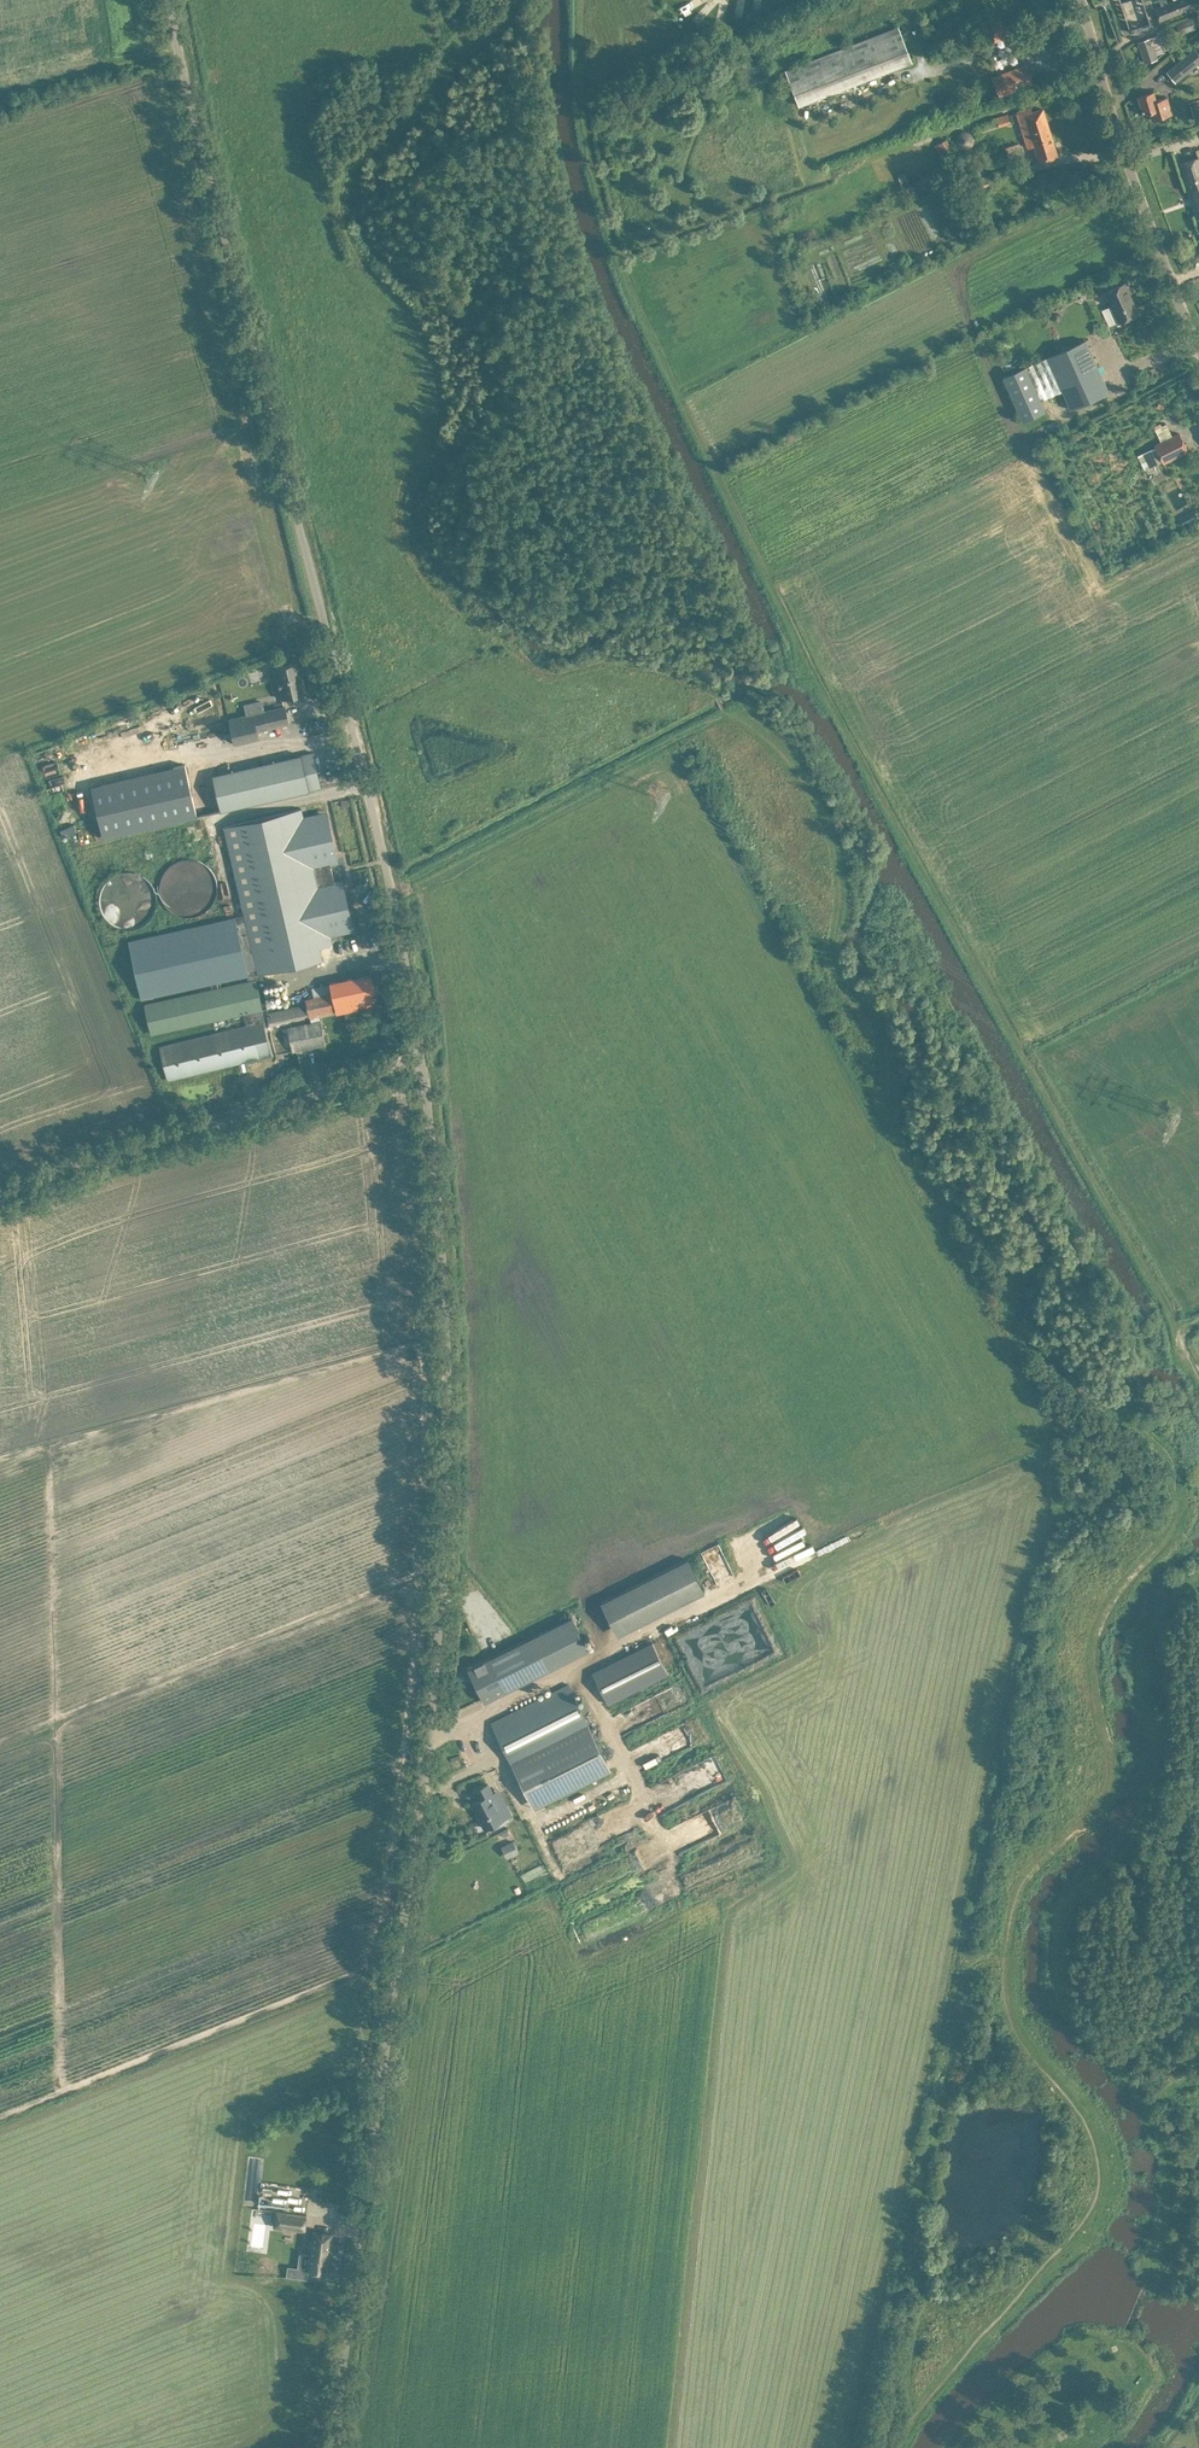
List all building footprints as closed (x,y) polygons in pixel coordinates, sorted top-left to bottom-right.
[(1130,31),(1150,25),(1142,0),(1120,0),(1130,31)] [(1159,20),(1198,5),(1198,0),(1175,0),(1155,8),(1159,20)] [(1181,34),(1196,28),(1195,27),(1198,25),(1198,18),(1197,14),(1176,22),(1181,34)] [(1015,17),(1009,19),(1012,28),(1018,26),(1015,17)] [(987,24),(994,39),(1006,33),(1000,18),(987,24)] [(785,70),(799,104),(912,61),(899,26),(785,70)] [(1138,42),(1145,62),(1157,58),(1155,54),(1160,52),(1157,44),(1160,43),(1157,35),(1138,42)] [(1175,81),(1197,63),(1198,65),(1198,64),(1198,54),(1194,49),(1168,72),(1175,81)] [(993,76),(1000,96),(1034,84),(1027,63),(993,76)] [(1172,112),(1167,96),(1156,100),(1153,91),(1138,96),(1143,114),(1150,112),(1152,120),(1172,113),(1172,112)] [(1057,155),(1042,108),(1032,111),(1031,107),(1017,111),(1028,147),(1034,145),(1039,161),(1057,155)] [(1000,125),(1011,122),(1008,112),(997,116),(1000,125)] [(1005,147),(1008,157),(1022,152),(1019,143),(1005,147)] [(1198,218),(1198,157),(1198,155),(1180,162),(1198,218)] [(985,176),(972,182),(975,189),(988,183),(985,176)] [(1105,291),(1119,322),(1127,318),(1139,313),(1125,282),(1105,291)] [(1109,392),(1086,340),(1047,357),(1025,365),(1041,399),(1062,390),(1070,409),(1109,392)] [(1025,365),(1002,375),(1022,421),(1046,411),(1041,399),(1025,365)] [(1153,443),(1163,463),(1189,450),(1178,431),(1153,443)] [(1192,511),(1178,518),(1182,526),(1196,519),(1195,518),(1198,517),(1195,510),(1192,512),(1192,511)] [(283,697),(281,698),(282,698),(306,693),(302,675),(300,675),(297,663),(275,668),(276,668),(283,697)] [(259,737),(257,730),(289,723),(285,706),(265,711),(263,700),(244,705),(246,715),(229,719),(234,743),(259,737)] [(187,747),(114,764),(128,823),(201,806),(187,747)] [(322,787),(313,751),(212,774),(221,811),(322,787)] [(302,808),(223,826),(243,915),(234,917),(229,918),(128,940),(141,998),(211,983),(211,987),(144,1002),(150,1033),(261,1009),(263,1019),(160,1044),(166,1068),(169,1080),(272,1055),(269,1043),(265,1028),(265,1025),(269,1024),(302,1017),(299,1005),(277,1010),(268,1012),(260,974),(323,959),(320,947),(333,944),(332,936),(355,931),(343,878),(334,880),(331,865),(339,863),(327,810),(304,815),(302,808)] [(79,846),(80,852),(112,848),(111,841),(79,846)] [(220,902),(204,855),(160,871),(176,917),(220,902)] [(107,913),(137,930),(161,889),(120,865),(99,900),(111,907),(107,913)] [(305,998),(309,1015),(336,1010),(337,1013),(366,1007),(378,1004),(376,995),(377,995),(376,993),(372,974),(355,978),(354,977),(342,979),(330,982),(332,993),(305,998)] [(325,1045),(320,1021),(287,1028),(293,1052),(325,1045)] [(600,1598),(616,1632),(705,1592),(689,1558),(600,1598)] [(591,1670),(608,1703),(668,1673),(651,1640),(591,1670)] [(504,1687),(534,1672),(519,1643),(472,1667),(468,1668),(485,1701),(488,1699),(506,1691),(504,1687)] [(491,1722),(530,1799),(607,1760),(568,1684),(491,1722)] [(499,1809),(491,1793),(493,1793),(488,1783),(475,1790),(479,1799),(472,1802),(485,1828),(502,1819),(497,1810),(499,1809)] [(501,1846),(507,1858),(519,1852),(513,1840),(501,1846)] [(546,1866),(523,1873),(526,1884),(549,1877),(546,1866)] [(276,2210),(274,2226),(304,2230),(306,2215),(276,2210)] [(308,2270),(326,2272),(332,2233),(314,2231),(308,2270)]
